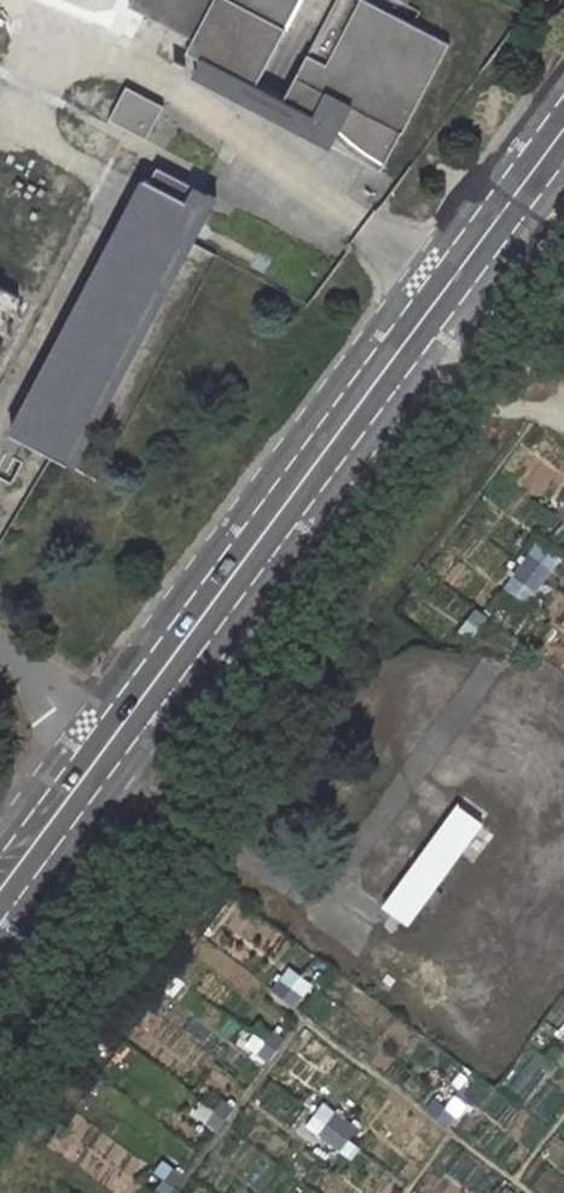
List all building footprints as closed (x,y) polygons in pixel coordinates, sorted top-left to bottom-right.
[(139,1),(205,33),(201,40),(208,43),(266,71),(300,0),(140,0),(139,1)] [(457,27),(407,0),(335,0),(290,83),(266,71),(208,43),(201,59),(336,131),(348,109),(394,147),(457,27)] [(128,86),(109,119),(147,138),(164,106),(128,86)] [(142,172),(9,426),(76,461),(216,192),(158,161),(152,174),(142,172)] [(8,286),(0,282),(0,305),(8,286)] [(502,586),(529,607),(563,562),(563,560),(538,540),(502,586)] [(407,922),(483,824),(459,808),(384,906),(407,922)] [(325,1105),(309,1129),(341,1150),(357,1126),(325,1105)]
